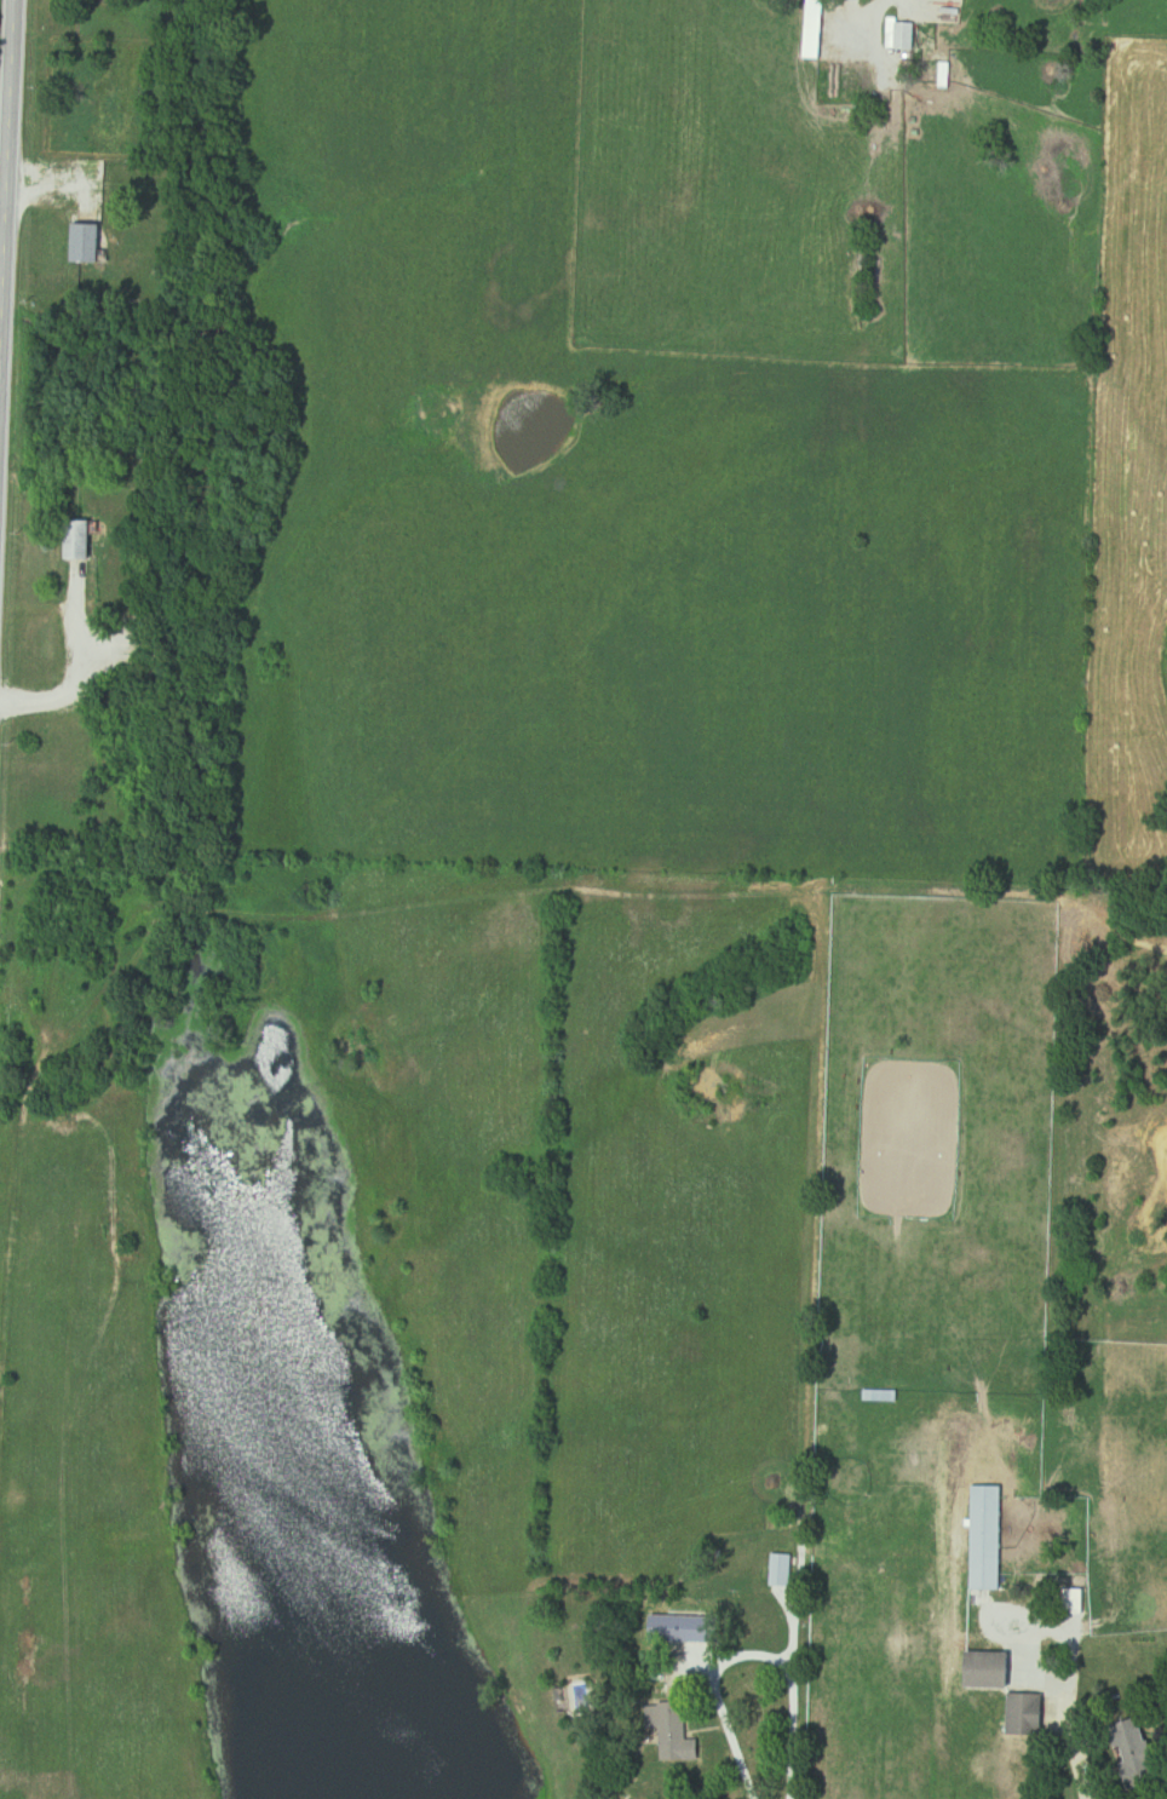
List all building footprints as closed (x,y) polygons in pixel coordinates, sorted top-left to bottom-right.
[(829,59),(829,19),(811,19),(811,59),(829,59)] [(888,19),(888,49),(920,49),(920,19),(888,19)] [(109,225),(78,225),(78,263),(109,263),(109,225)] [(99,561),(99,522),(73,522),(73,561),(99,561)] [(899,1391),(867,1391),(867,1402),(899,1402),(899,1391)] [(995,1487),(966,1487),(965,1591),(994,1591),(995,1487)] [(771,1587),(794,1587),(794,1555),(771,1555),(771,1587)] [(712,1625),(665,1625),(665,1643),(712,1643),(712,1625)] [(955,1688),(1005,1688),(1005,1652),(955,1652),(955,1688)] [(1002,1735),(1039,1735),(1039,1694),(1002,1694),(1002,1735)] [(650,1730),(662,1730),(663,1761),(703,1760),(703,1741),(689,1741),(688,1703),(649,1704),(650,1730)]
